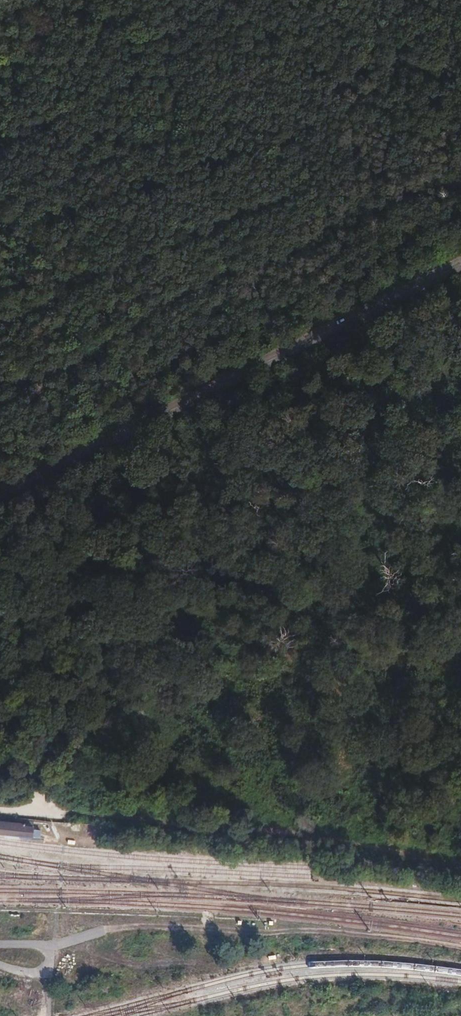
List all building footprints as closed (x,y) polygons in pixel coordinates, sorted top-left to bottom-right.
[(0,820),(0,835),(43,841),(44,826),(0,820)]
